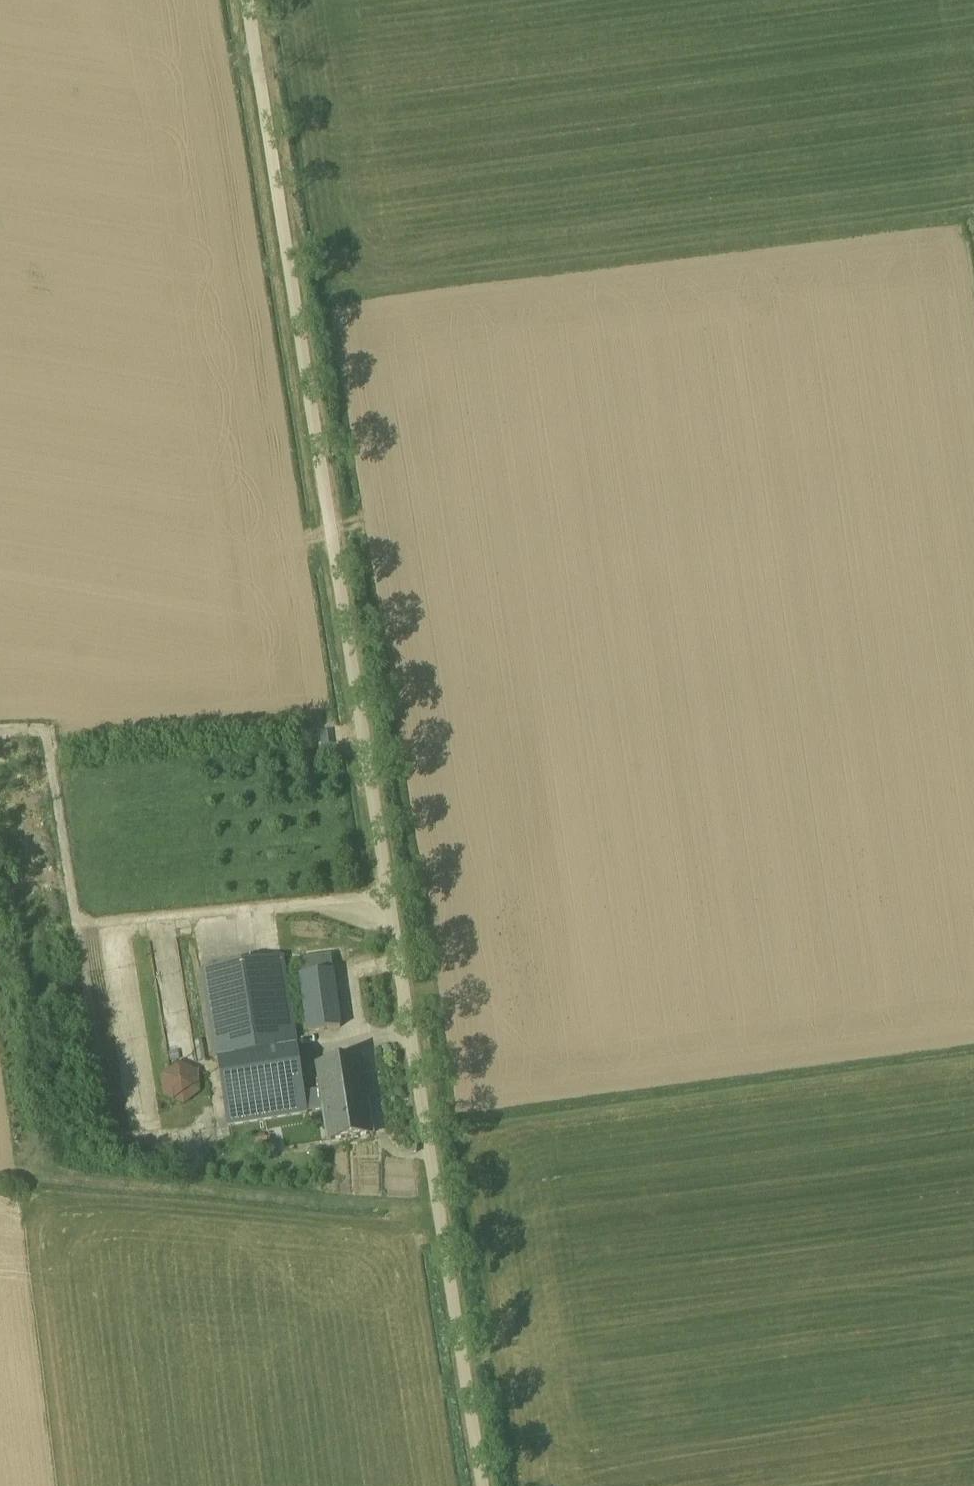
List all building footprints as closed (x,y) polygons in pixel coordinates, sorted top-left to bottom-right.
[(302,968),(303,975),(333,971),(331,955),(321,957),(301,960),(302,968)] [(215,1059),(216,1058),(297,1046),(297,1045),(287,974),(284,956),(199,970),(214,1059),(215,1059)] [(338,1000),(304,1005),(308,1034),(342,1029),(338,1000)] [(227,1127),(229,1127),(308,1116),(308,1114),(308,1113),(305,1093),(298,1054),(297,1046),(216,1058),(217,1067),(227,1127)] [(320,1091),(305,1093),(308,1113),(323,1110),(328,1143),(373,1136),(361,1059),(316,1065),(320,1091)] [(157,1067),(160,1101),(197,1098),(195,1064),(157,1067)]
